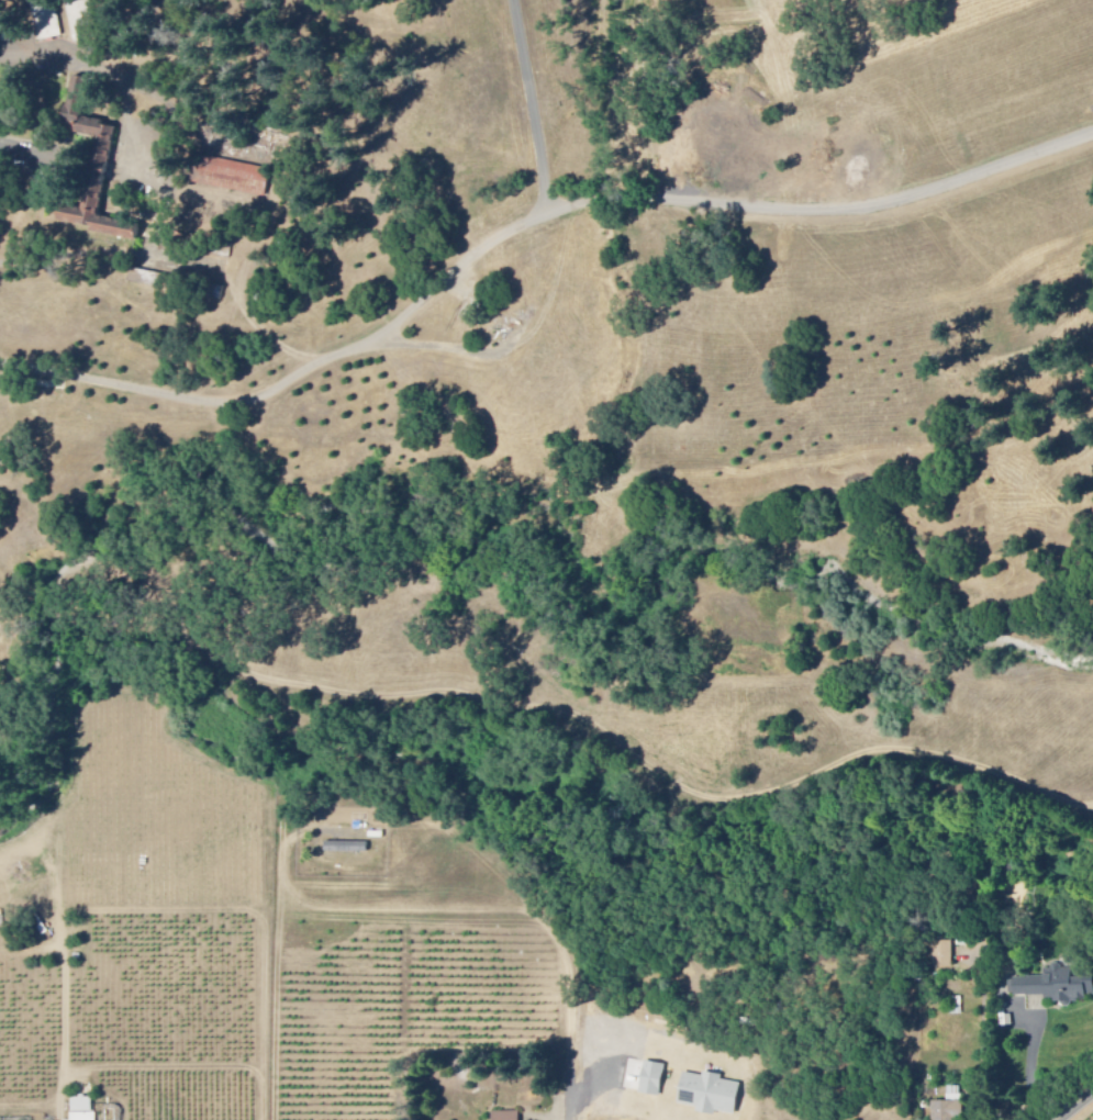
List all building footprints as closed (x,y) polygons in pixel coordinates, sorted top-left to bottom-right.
[(61,38),(54,0),(31,0),(38,42),(61,38)] [(114,125),(81,120),(87,79),(70,77),(63,124),(76,126),(75,133),(95,136),(84,209),(58,205),(55,225),(136,237),(137,224),(100,219),(114,125)] [(367,854),(368,844),(325,843),(325,853),(367,854)] [(952,942),(934,943),(934,969),(953,969),(952,942)] [(1010,1003),(1086,998),(1092,997),(1092,977),(1076,978),(1075,968),(1044,970),(1045,978),(1009,980),(1010,1003)] [(934,1119),(963,1119),(964,1089),(949,1089),(949,1103),(934,1103),(934,1119)] [(71,1100),(71,1119),(95,1119),(94,1099),(71,1100)]
